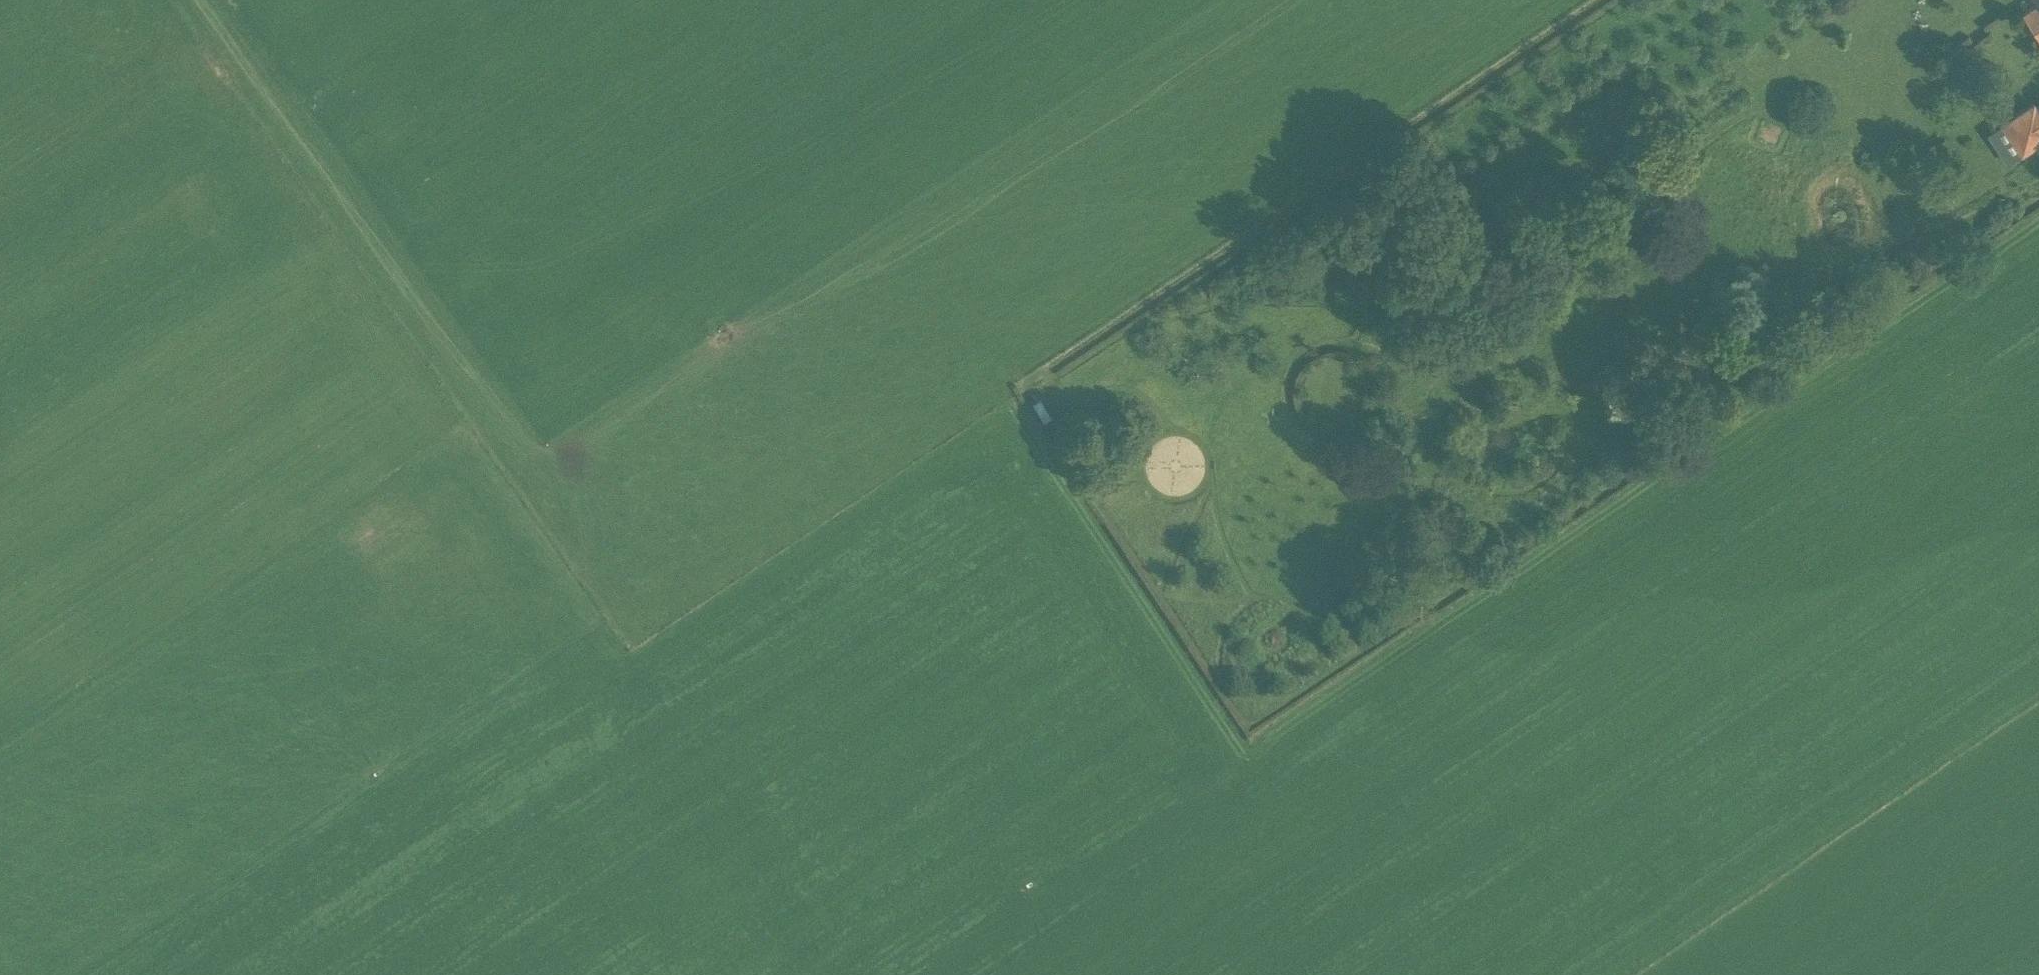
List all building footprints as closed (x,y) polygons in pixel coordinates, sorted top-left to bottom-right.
[(2036,2),(2031,0),(2021,12),(2038,38),(2038,0),(2034,0),(2036,2)] [(2037,103),(2034,100),(2000,123),(2021,155),(2038,143),(2038,102),(2037,103)]
